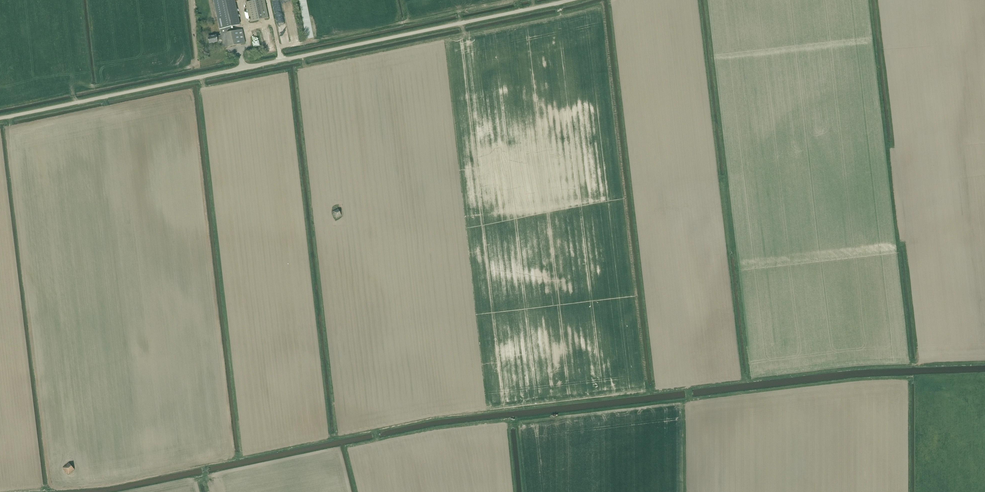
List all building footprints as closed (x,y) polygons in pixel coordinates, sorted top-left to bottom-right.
[(221,36),(222,39),(224,48),(245,43),(242,30),(231,32),(230,27),(240,25),(235,0),(213,0),(221,36)] [(246,2),(250,22),(269,18),(265,0),(256,0),(246,2)] [(222,39),(221,36),(217,37),(216,35),(208,37),(209,44),(218,42),(218,40),(222,39)] [(338,209),(333,212),(336,218),(342,215),(338,209)] [(69,463),(63,468),(69,474),(75,469),(69,463)]
